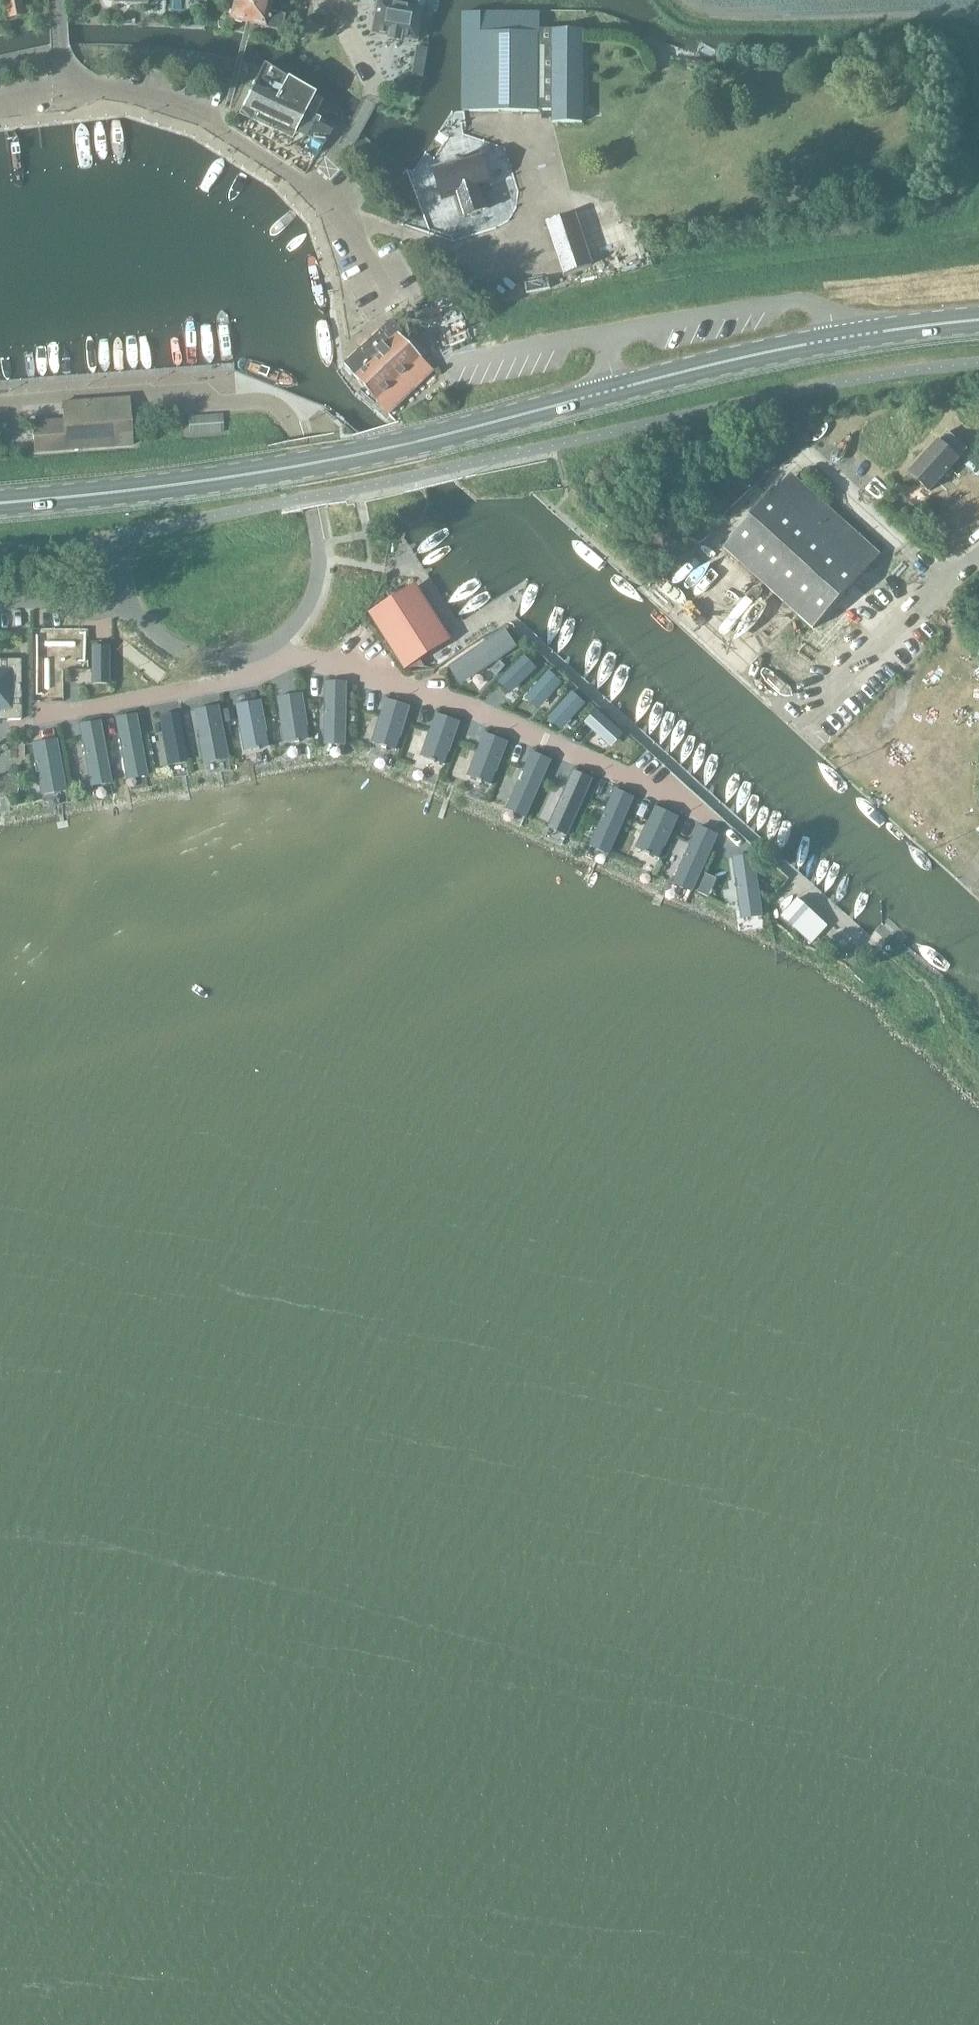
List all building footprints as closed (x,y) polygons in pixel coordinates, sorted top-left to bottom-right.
[(8,18),(23,15),(20,0),(5,0),(8,18)] [(230,19),(279,31),(283,17),(269,13),(272,0),(235,0),(230,19)] [(371,33),(387,36),(387,40),(399,42),(399,38),(415,40),(421,9),(416,8),(418,0),(400,0),(399,5),(377,1),(371,33)] [(554,110),(554,122),(583,122),(583,30),(555,29),(555,30),(540,30),(540,12),(464,12),(464,110),(540,111),(540,110),(554,110)] [(264,65),(242,107),(295,131),(323,145),(331,130),(303,116),(313,95),(264,65)] [(457,161),(433,169),(443,200),(458,195),(460,203),(458,204),(462,217),(490,208),(483,187),(491,185),(481,154),(462,160),(462,157),(457,159),(457,161)] [(597,203),(602,219),(615,215),(610,199),(597,203)] [(547,222),(565,273),(593,264),(576,212),(547,222)] [(346,364),(381,400),(393,412),(434,371),(423,359),(400,336),(403,333),(393,321),(382,332),(381,331),(346,364)] [(33,422),(35,452),(132,445),(129,398),(62,403),(64,420),(33,422)] [(189,415),(189,432),(220,433),(221,415),(189,415)] [(910,472),(931,491),(959,459),(967,449),(947,432),(939,441),(938,441),(910,472)] [(724,549),(813,629),(880,555),(825,505),(809,522),(774,494),(724,549)] [(374,614),(405,665),(447,638),(415,588),(374,614)] [(504,634),(448,670),(459,688),(515,652),(504,634)] [(89,651),(89,688),(106,688),(107,651),(89,651)] [(22,719),(21,659),(0,659),(0,719),(22,719)] [(547,674),(521,701),(535,714),(560,687),(547,674)] [(345,684),(323,684),(322,748),(344,748),(345,684)] [(570,696),(545,723),(559,736),(584,708),(570,696)] [(302,697),(275,699),(280,746),(307,743),(302,697)] [(409,711),(385,703),(370,746),(394,755),(409,711)] [(868,723),(885,710),(879,703),(862,715),(868,723)] [(259,704),(234,709),(242,756),(268,751),(259,704)] [(217,710),(192,715),(202,768),(227,763),(217,710)] [(594,713),(582,727),(609,751),(622,738),(594,713)] [(175,717),(156,721),(166,770),(184,767),(175,717)] [(458,726),(435,717),(419,760),(442,768),(458,726)] [(135,718),(114,722),(125,784),(147,780),(135,718)] [(99,725),(77,729),(89,791),(110,787),(99,725)] [(506,747),(483,738),(467,781),(490,790),(506,747)] [(54,742),(28,747),(38,800),(64,795),(54,742)] [(552,764),(531,755),(505,811),(526,821),(552,764)] [(594,781),(574,772),(546,831),(566,841),(594,781)] [(634,802),(614,792),(586,851),(606,861),(634,802)] [(670,796),(662,809),(686,824),(694,811),(670,796)] [(680,821),(655,810),(635,853),(660,865),(680,821)] [(718,839),(699,829),(672,887),(691,896),(718,839)] [(753,857),(730,860),(739,924),(762,921),(753,857)] [(798,899),(782,917),(813,943),(829,925),(798,899)]
